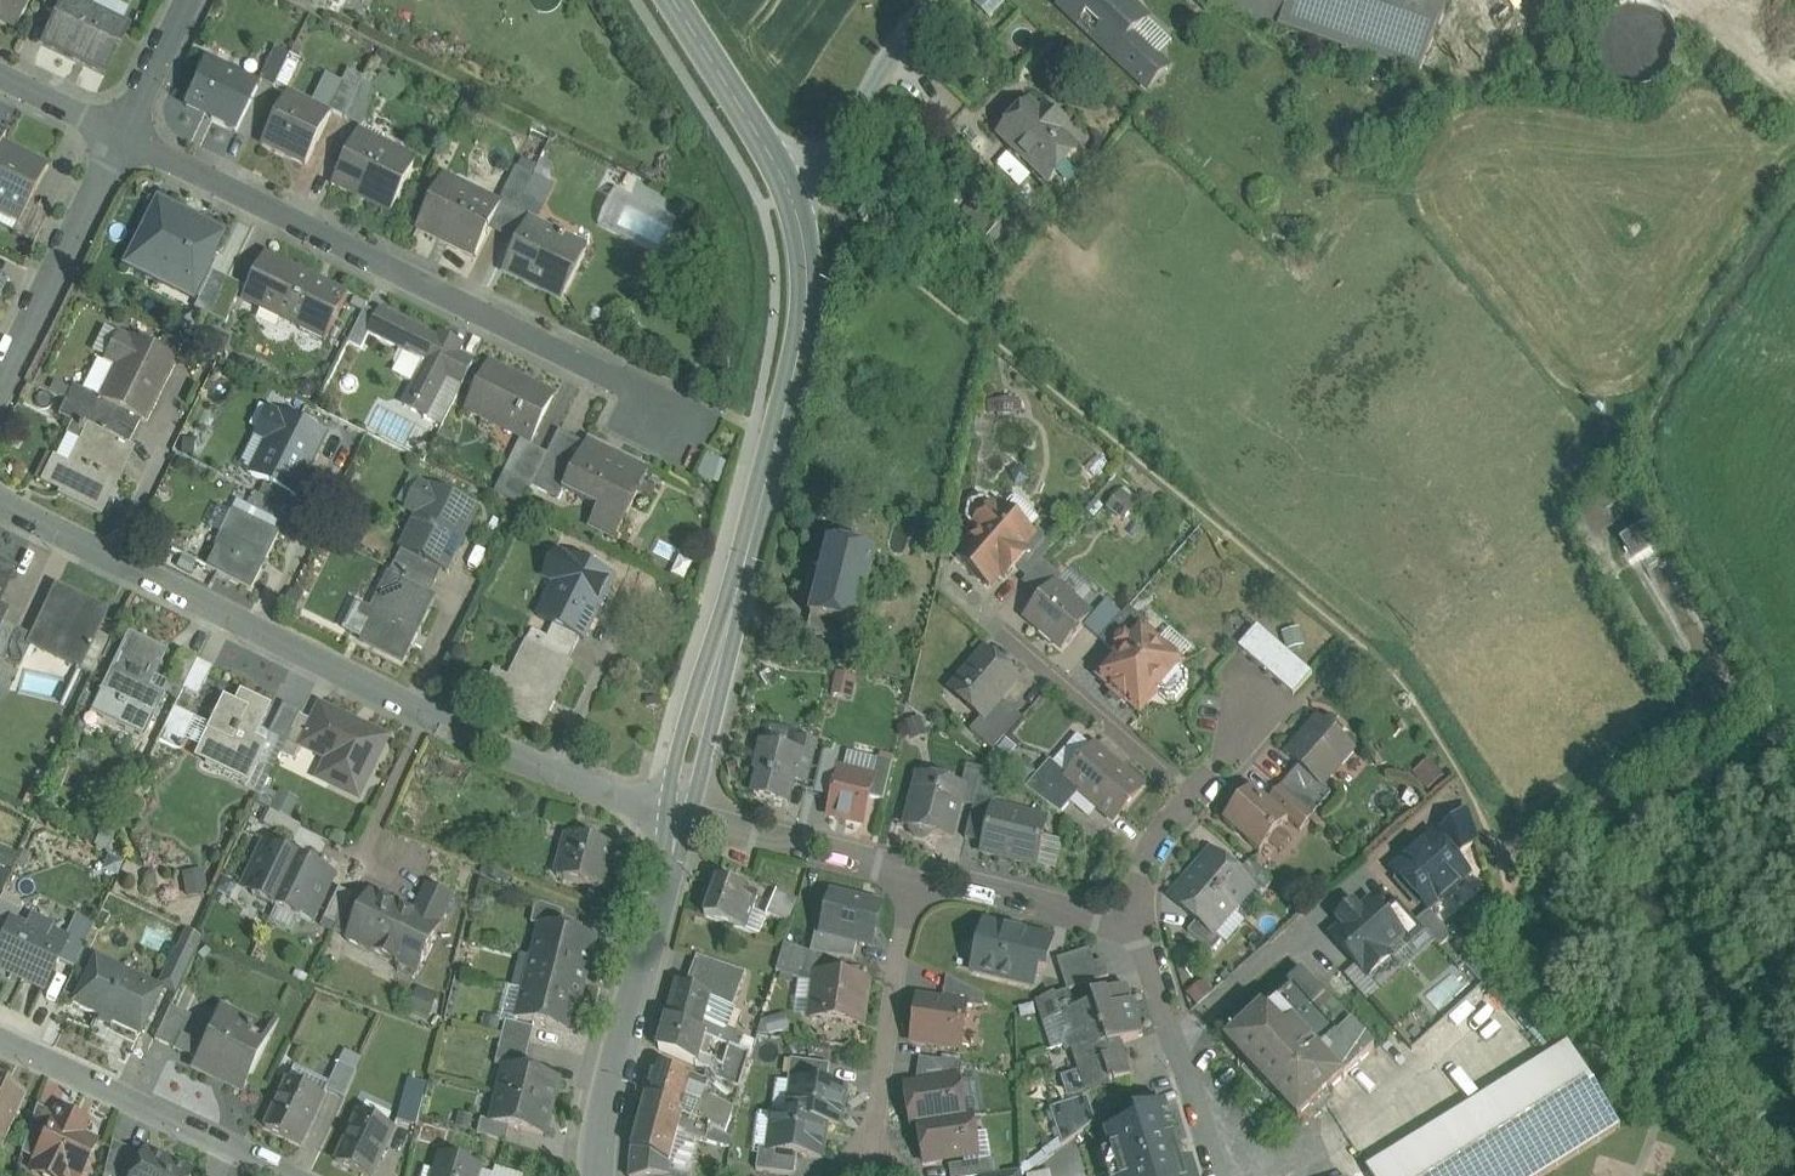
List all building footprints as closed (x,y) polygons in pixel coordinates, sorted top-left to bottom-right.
[(16,27),(30,0),(0,0),(0,19),(16,27)] [(42,8),(57,16),(65,0),(46,0),(42,8)] [(57,16),(44,41),(104,72),(127,28),(74,0),(65,0),(57,16)] [(974,2),(990,16),(1005,0),(976,0),(974,2)] [(1133,35),(1148,19),(1128,1),(1129,0),(1066,0),(1060,6),(1148,90),(1168,69),(1133,35)] [(1210,5),(1418,78),(1451,0),(1212,0),(1210,5)] [(277,48),(261,81),(275,88),(291,55),(277,48)] [(291,55),(275,88),(289,94),(305,61),(291,55)] [(259,88),(209,64),(211,59),(209,58),(187,102),(215,116),(213,120),(238,132),(259,88)] [(350,75),(344,85),(359,92),(364,82),(350,75)] [(331,112),(344,85),(328,77),(311,111),(330,120),(333,113),(331,112)] [(359,92),(346,119),(362,127),(363,128),(364,126),(381,91),(364,82),(359,92)] [(333,113),(346,119),(359,92),(344,85),(331,112),(333,113)] [(287,98),(264,144),(307,166),(330,120),(311,111),(287,98)] [(1077,151),(1029,108),(1002,136),(1048,180),(1077,151)] [(387,137),(364,126),(363,128),(362,127),(334,182),(394,211),(418,162),(383,145),(387,137)] [(16,226),(19,220),(21,221),(30,203),(45,172),(0,149),(0,218),(16,226)] [(518,167),(500,203),(517,211),(534,175),(518,167)] [(534,175),(517,211),(534,220),(552,184),(534,175)] [(443,178),(419,227),(478,255),(499,212),(475,201),(477,195),(443,178)] [(660,253),(677,216),(614,187),(597,224),(660,253)] [(226,234),(157,200),(124,265),(193,299),(226,234)] [(30,203),(21,221),(19,220),(16,226),(13,233),(34,243),(49,212),(30,203)] [(985,210),(963,233),(996,264),(1018,241),(985,210)] [(562,239),(529,222),(506,269),(565,298),(588,252),(566,241),(568,236),(564,234),(562,239)] [(349,294),(266,253),(242,303),(326,342),(349,294)] [(212,272),(194,309),(210,317),(229,280),(212,272)] [(229,280),(210,317),(225,324),(243,287),(229,280)] [(366,308),(349,343),(362,349),(370,334),(379,315),(366,308)] [(438,339),(381,310),(379,315),(370,334),(401,349),(396,358),(395,363),(396,369),(398,374),(402,378),(415,384),(407,399),(416,403),(415,405),(422,408),(423,406),(429,409),(424,418),(426,419),(447,378),(463,385),(474,362),(459,354),(463,346),(440,334),(438,339)] [(135,343),(116,334),(105,356),(124,365),(105,404),(114,408),(140,421),(145,423),(162,388),(157,386),(163,374),(168,376),(176,359),(156,349),(137,340),(135,343)] [(156,349),(176,359),(182,346),(162,336),(156,349)] [(553,396),(490,364),(468,409),(515,433),(516,430),(533,438),(553,396)] [(447,378),(426,419),(442,427),(463,385),(447,378)] [(96,415),(108,421),(114,408),(105,404),(72,387),(66,400),(96,415)] [(986,401),(987,416),(998,415),(998,417),(1013,416),(1013,414),(1022,413),(1021,399),(986,401)] [(86,428),(89,430),(96,415),(66,400),(58,416),(85,429),(86,428)] [(114,408),(108,421),(134,434),(140,421),(114,408)] [(277,440),(257,479),(266,483),(292,496),(296,498),(328,434),(289,415),(287,418),(268,409),(258,431),(277,440)] [(96,415),(89,430),(127,448),(134,434),(108,421),(96,415)] [(89,430),(86,428),(85,429),(66,467),(54,460),(43,482),(62,491),(60,495),(99,514),(108,497),(103,495),(109,484),(114,486),(131,451),(127,448),(89,430)] [(586,444),(559,431),(548,455),(532,487),(560,500),(569,482),(568,482),(586,444)] [(649,470),(588,440),(586,444),(568,482),(569,482),(628,512),(649,470)] [(548,455),(527,444),(511,476),(532,487),(548,455)] [(522,508),(532,487),(511,476),(505,473),(495,494),(522,508)] [(438,492),(419,483),(408,504),(427,514),(408,552),(408,553),(443,570),(447,572),(478,508),(439,489),(438,492)] [(1135,506),(1120,493),(1111,504),(1126,517),(1135,506)] [(260,496),(255,494),(249,508),(279,523),(286,509),(260,496)] [(1646,528),(1625,495),(1605,508),(1626,541),(1646,528)] [(998,511),(986,500),(970,505),(966,522),(979,533),(957,559),(990,587),(1001,575),(1006,579),(1016,568),(1029,554),(1023,549),(1034,536),(1033,534),(1001,507),(998,511)] [(279,534),(234,511),(232,515),(218,508),(208,528),(222,534),(206,567),(252,590),(279,534)] [(1626,541),(1624,542),(1635,559),(1660,543),(1649,526),(1646,528),(1626,541)] [(1037,529),(1033,534),(1034,536),(1023,549),(1029,554),(1016,568),(1027,578),(1043,560),(1056,545),(1037,529)] [(846,539),(834,536),(831,545),(844,548),(846,539)] [(1749,688),(1663,541),(1660,543),(1635,559),(1629,563),(1714,709),(1749,688)] [(831,545),(830,544),(812,618),(857,630),(858,630),(876,556),(844,548),(831,545)] [(443,570),(408,553),(408,552),(402,549),(402,550),(395,563),(436,583),(443,570)] [(616,576),(577,556),(575,560),(556,550),(546,572),(565,581),(545,620),(554,625),(580,638),(584,640),(616,576)] [(1027,578),(1023,583),(1041,599),(1055,583),(1057,585),(1063,578),(1043,560),(1027,578)] [(14,570),(0,563),(0,600),(14,570)] [(436,583),(395,563),(389,576),(388,575),(388,576),(394,580),(395,579),(430,596),(436,583)] [(394,580),(376,617),(357,608),(346,630),(365,639),(364,642),(403,662),(434,598),(430,596),(395,579),(394,580)] [(1057,585),(1055,583),(1041,599),(1025,618),(1062,650),(1092,615),(1057,585)] [(105,612),(56,588),(34,634),(62,648),(57,658),(78,669),(94,636),(105,612)] [(1086,629),(1102,635),(1115,605),(1100,598),(1086,629)] [(1129,608),(1101,641),(1113,652),(1114,650),(1113,649),(1126,635),(1131,639),(1141,628),(1143,629),(1147,624),(1129,608)] [(857,630),(812,618),(808,633),(853,645),(857,630)] [(1,623),(0,625),(0,661),(15,630),(1,623)] [(580,638),(554,625),(548,638),(574,651),(580,638)] [(1289,648),(1304,643),(1298,625),(1284,629),(1289,648)] [(1313,674),(1257,626),(1238,648),(1294,696),(1313,674)] [(1126,635),(1113,649),(1114,650),(1119,654),(1098,678),(1111,688),(1109,690),(1126,705),(1128,703),(1140,714),(1159,693),(1167,701),(1175,700),(1188,685),(1188,677),(1179,669),(1183,664),(1143,629),(1141,628),(1131,639),(1126,635)] [(34,639),(15,630),(0,661),(19,670),(34,639)] [(548,638),(532,630),(525,644),(532,647),(532,646),(567,663),(574,651),(548,638)] [(166,652),(127,634),(98,695),(152,720),(164,695),(149,688),(166,652)] [(94,636),(78,669),(91,675),(107,642),(94,636)] [(567,663),(532,646),(532,647),(513,685),(494,676),(484,698),(503,707),(501,710),(541,729),(572,666),(567,663)] [(1018,679),(987,651),(956,686),(968,697),(969,707),(982,719),(983,719),(1000,699),(1018,679)] [(196,661),(180,653),(166,683),(182,691),(196,661)] [(196,661),(182,691),(197,698),(212,668),(196,661)] [(832,694),(852,696),(855,673),(835,670),(832,694)] [(239,691),(233,703),(222,698),(206,732),(217,737),(205,763),(249,784),(268,744),(255,738),(270,706),(239,691)] [(1000,699),(983,719),(982,719),(971,731),(994,751),(1022,718),(1000,699)] [(302,714),(284,705),(270,734),(288,743),(301,716),(302,714)] [(387,739),(321,707),(314,722),(302,747),(303,747),(332,761),(336,771),(329,784),(359,798),(387,739)] [(194,719),(173,709),(158,741),(179,751),(194,719)] [(314,722),(301,716),(288,743),(282,755),(296,761),(303,747),(302,747),(314,722)] [(1351,749),(1317,720),(1286,756),(1299,767),(1322,787),(1334,773),(1332,771),(1351,749)] [(1078,736),(1054,764),(1050,761),(1037,776),(1071,803),(1080,793),(1113,821),(1143,787),(1095,745),(1093,748),(1078,736)] [(818,743),(799,738),(796,752),(801,753),(794,782),(808,785),(818,743)] [(796,752),(763,744),(756,772),(761,774),(755,797),(788,805),(794,782),(801,753),(796,752)] [(893,764),(877,760),(873,779),(874,779),(870,798),(884,802),(893,764)] [(976,797),(996,802),(1002,773),(985,761),(981,775),(976,797)] [(1322,787),(1299,767),(1281,787),(1314,815),(1331,795),(1322,787)] [(873,779),(840,771),(829,816),(863,824),(870,798),(874,779),(873,779)] [(960,804),(973,807),(976,797),(981,775),(966,771),(962,788),(964,788),(960,804)] [(1071,803),(1037,776),(1025,789),(1061,815),(1071,803)] [(962,788),(920,777),(907,828),(912,829),(912,831),(916,838),(925,840),(932,836),(932,835),(951,839),(960,804),(964,788),(962,788)] [(1281,787),(1268,802),(1289,820),(1288,821),(1301,831),(1314,816),(1314,815),(1281,787)] [(1268,802),(1252,788),(1224,821),(1260,853),(1270,842),(1280,830),(1288,821),(1289,820),(1268,802)] [(993,806),(994,806),(996,802),(976,797),(973,807),(965,839),(984,844),(993,806)] [(579,813),(550,806),(546,822),(574,829),(579,813)] [(994,806),(993,806),(984,844),(981,853),(1036,867),(1048,819),(994,806)] [(1468,809),(1436,838),(1456,860),(1479,840),(1468,809)] [(302,827),(271,812),(265,825),(295,840),(302,827)] [(1280,830),(1270,842),(1281,852),(1291,840),(1280,830)] [(613,847),(568,835),(562,857),(570,859),(564,879),(606,890),(612,867),(608,866),(613,847)] [(1434,836),(1394,871),(1429,911),(1469,875),(1456,860),(1436,838),(1434,836)] [(300,859),(266,842),(243,888),(255,894),(253,897),(277,908),(300,859)] [(9,866),(14,851),(0,846),(0,863),(9,866)] [(1238,875),(1212,852),(1192,876),(1232,911),(1252,889),(1253,888),(1238,875)] [(335,876),(300,859),(277,908),(300,920),(302,916),(313,922),(335,876)] [(1249,863),(1238,875),(1253,888),(1252,889),(1261,897),(1273,883),(1249,863)] [(202,867),(180,871),(184,893),(206,889),(202,867)] [(11,874),(0,869),(0,897),(11,874)] [(1232,911),(1192,876),(1172,900),(1198,922),(1212,935),(1213,934),(1232,911)] [(759,894),(718,879),(705,916),(746,931),(759,894)] [(347,939),(345,943),(373,957),(374,954),(398,966),(397,966),(417,976),(455,899),(427,886),(413,913),(370,892),(361,911),(347,939)] [(340,889),(325,919),(338,926),(353,895),(340,889)] [(798,901),(777,892),(767,915),(788,924),(798,901)] [(880,908),(833,896),(824,933),(824,934),(858,943),(871,946),(880,908)] [(1372,900),(1359,911),(1354,906),(1338,920),(1343,926),(1332,936),(1359,967),(1368,977),(1391,957),(1386,952),(1403,937),(1404,936),(1383,913),(1372,900)] [(1417,922),(1397,900),(1383,913),(1404,936),(1403,937),(1410,946),(1426,932),(1417,922)] [(564,911),(537,901),(531,923),(542,926),(543,925),(560,929),(564,911)] [(349,906),(336,934),(347,939),(361,911),(349,906)] [(1429,911),(1417,922),(1426,932),(1440,948),(1453,937),(1429,911)] [(1212,935),(1198,922),(1188,933),(1212,953),(1223,941),(1213,934),(1212,935)] [(10,923),(0,945),(0,961),(25,973),(22,979),(43,989),(65,941),(45,931),(42,938),(10,923)] [(1052,941),(986,924),(981,942),(979,941),(973,945),(970,956),(974,962),(976,962),(973,974),(1033,989),(1038,969),(1045,971),(1052,941)] [(560,929),(543,925),(542,926),(534,958),(586,971),(595,938),(560,929)] [(177,993),(198,934),(180,928),(159,987),(177,993)] [(858,943),(824,934),(824,933),(817,931),(811,954),(814,955),(827,957),(854,960),(858,943)] [(811,954),(785,945),(776,973),(803,982),(816,984),(817,975),(824,976),(827,957),(814,955),(811,954)] [(1090,951),(1058,961),(1068,992),(1069,992),(1109,979),(1104,962),(1095,965),(1090,951)] [(162,990),(95,958),(73,1004),(140,1036),(162,990)] [(586,971),(534,958),(526,991),(578,1004),(586,971)] [(747,974),(705,960),(694,990),(711,998),(711,999),(734,1009),(747,974)] [(1368,977),(1359,967),(1347,977),(1368,1001),(1380,991),(1368,977)] [(1303,972),(1270,1003),(1269,1002),(1226,1043),(1298,1121),(1374,1049),(1303,972)] [(824,976),(817,975),(816,984),(811,1018),(864,1026),(870,983),(824,976)] [(986,996),(946,978),(943,1002),(967,1005),(966,1007),(983,1009),(986,996)] [(694,990),(678,984),(668,1019),(712,1038),(721,1042),(726,1030),(734,1009),(711,999),(711,998),(694,990)] [(411,1007),(429,1015),(438,994),(419,987),(411,1007)] [(1092,1006),(1073,1012),(1079,1028),(1073,1030),(1079,1048),(1072,1050),(1086,1094),(1131,1079),(1120,1046),(1143,1038),(1126,988),(1091,1000),(1092,1006)] [(578,1004),(526,991),(519,1019),(570,1032),(578,1004)] [(1074,1007),(1069,992),(1068,992),(1036,1003),(1043,1024),(1061,1018),(1059,1012),(1066,1010),(1074,1007)] [(943,1002),(919,999),(913,1043),(960,1050),(966,1007),(967,1005),(943,1002)] [(170,1008),(155,1039),(175,1048),(189,1017),(170,1008)] [(1079,1028),(1073,1012),(1068,1014),(1066,1010),(1059,1012),(1061,1018),(1072,1050),(1079,1048),(1073,1030),(1079,1028)] [(251,1031),(218,1016),(195,1063),(216,1073),(217,1070),(247,1084),(266,1044),(255,1039),(257,1034),(254,1033),(255,1031),(252,1029),(251,1031)] [(712,1038),(668,1019),(661,1050),(712,1070),(717,1060),(703,1056),(712,1038)] [(535,1028),(506,1021),(503,1035),(531,1042),(535,1028)] [(755,1043),(726,1030),(721,1042),(737,1049),(751,1055),(755,1043)] [(531,1042),(503,1035),(499,1049),(527,1056),(531,1042)] [(1387,1175),(1542,1175),(1621,1127),(1570,1044),(1466,1109),(1476,1124),(1387,1175)] [(527,1056),(499,1049),(495,1064),(506,1067),(507,1066),(524,1070),(527,1056)] [(737,1049),(720,1082),(740,1091),(751,1055),(737,1049)] [(963,1065),(920,1058),(916,1087),(959,1080),(959,1081),(961,1081),(963,1065)] [(830,1065),(791,1060),(788,1083),(793,1083),(793,1082),(827,1087),(830,1065)] [(357,1072),(340,1063),(327,1091),(345,1099),(357,1072)] [(709,1086),(656,1063),(647,1097),(682,1114),(685,1101),(702,1108),(705,1098),(709,1086)] [(524,1070),(507,1066),(506,1067),(500,1094),(551,1107),(558,1079),(524,1070)] [(325,1097),(289,1080),(266,1129),(302,1145),(325,1097)] [(916,1087),(906,1088),(912,1127),(920,1126),(919,1125),(958,1119),(956,1106),(962,1098),(959,1081),(959,1080),(916,1087)] [(740,1091),(720,1082),(709,1086),(705,1098),(733,1114),(740,1091)] [(827,1087),(793,1082),(793,1083),(789,1116),(788,1117),(827,1123),(827,1124),(841,1126),(846,1090),(827,1087)] [(0,1084),(0,1147),(24,1095),(0,1084)] [(425,1098),(405,1093),(398,1121),(417,1126),(425,1098)] [(551,1107),(500,1094),(493,1121),(492,1123),(509,1127),(544,1136),(551,1107)] [(647,1097),(633,1149),(630,1175),(667,1175),(668,1171),(689,1175),(691,1175),(700,1140),(686,1136),(687,1133),(679,1130),(683,1117),(684,1115),(682,1114),(647,1097)] [(733,1114),(705,1098),(702,1108),(685,1101),(682,1114),(684,1115),(683,1117),(701,1124),(726,1136),(733,1114)] [(1087,1098),(1051,1110),(1063,1148),(1096,1123),(1087,1098)] [(55,1115),(36,1106),(23,1149),(37,1155),(55,1115)] [(1107,1136),(1112,1154),(1115,1153),(1122,1175),(1195,1175),(1191,1163),(1182,1165),(1164,1109),(1134,1118),(1137,1127),(1107,1136)] [(1466,1109),(1365,1169),(1370,1175),(1387,1175),(1476,1124),(1466,1109)] [(57,1111),(55,1115),(37,1155),(34,1160),(36,1161),(31,1172),(40,1175),(85,1175),(88,1170),(86,1163),(95,1143),(81,1136),(86,1125),(57,1111)] [(360,1113),(337,1162),(367,1175),(374,1175),(395,1130),(360,1113)] [(827,1123),(788,1117),(789,1116),(774,1114),(769,1149),(769,1150),(798,1154),(822,1158),(827,1124),(827,1123)] [(958,1119),(919,1125),(920,1126),(925,1164),(971,1157),(969,1143),(975,1135),(972,1116),(958,1119)] [(701,1124),(683,1117),(679,1130),(687,1133),(686,1136),(700,1140),(730,1148),(732,1138),(726,1136),(701,1124)] [(509,1127),(492,1123),(493,1121),(481,1119),(478,1134),(506,1142),(509,1127)] [(112,1142),(104,1175),(105,1175),(133,1175),(142,1156),(112,1142)] [(798,1154),(769,1150),(769,1149),(760,1148),(757,1171),(795,1175),(798,1154)] [(166,1159),(162,1160),(144,1152),(142,1156),(133,1175),(189,1175),(190,1173),(172,1165),(171,1161),(166,1159)] [(442,1157),(436,1175),(477,1175),(479,1169),(442,1157)] [(949,1166),(951,1175),(991,1175),(995,1175),(992,1160),(949,1166)]
